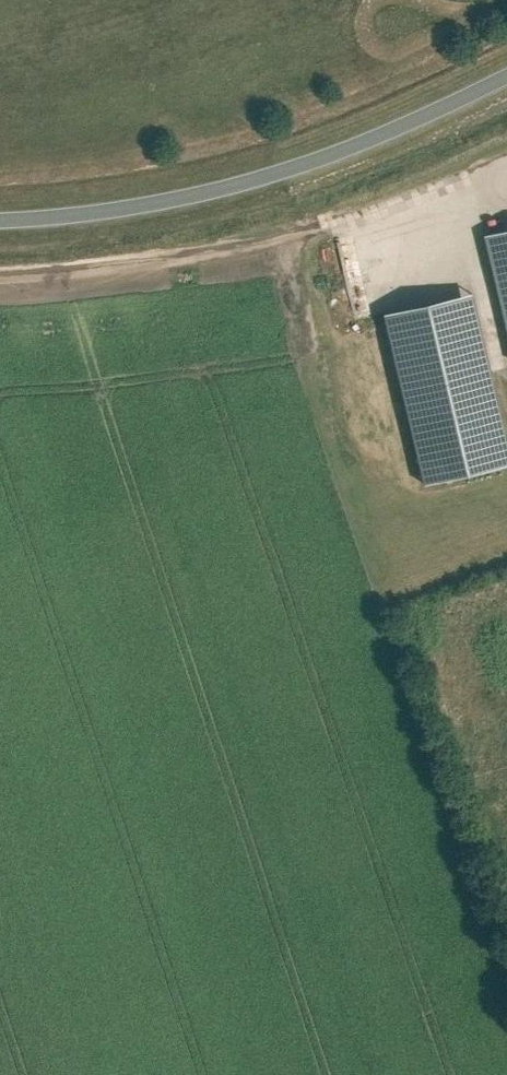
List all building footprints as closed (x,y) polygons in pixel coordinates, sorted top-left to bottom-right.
[(485,235),(506,330),(506,230),(485,235)] [(479,298),(390,319),(431,490),(506,472),(506,418),(479,298)]
